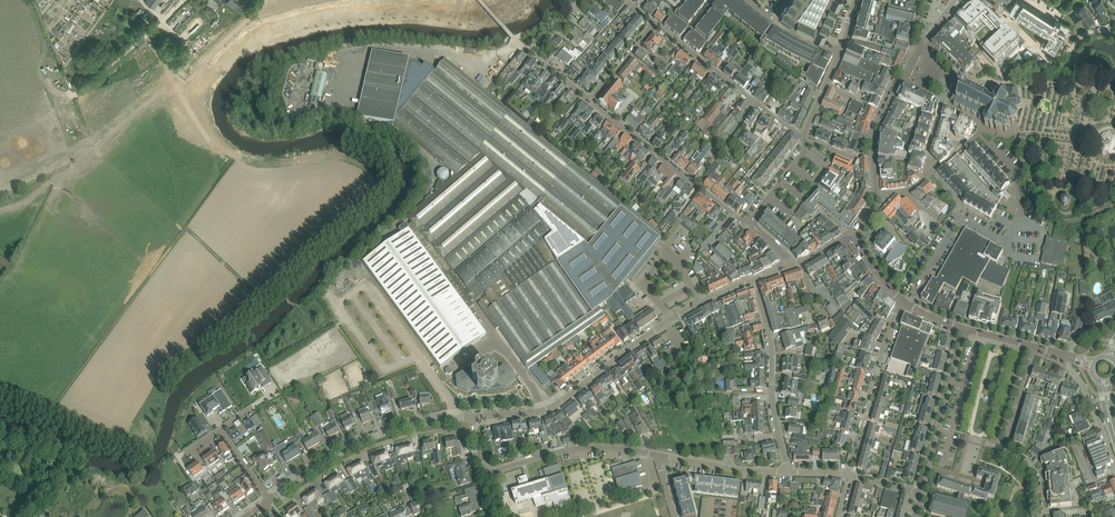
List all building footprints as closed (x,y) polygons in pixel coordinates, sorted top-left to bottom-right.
[(622,5),(617,0),(602,0),(605,3),(606,2),(611,7),(612,5),(613,6),(618,10),(622,5)] [(674,8),(675,8),(677,5),(675,3),(676,2),(678,0),(665,0),(674,8)] [(690,2),(684,9),(678,16),(687,24),(688,24),(694,17),(700,10),(706,1),(708,0),(691,0),(690,2)] [(737,0),(719,0),(718,1),(718,2),(718,1),(719,2),(716,5),(715,4),(713,7),(707,15),(701,22),(695,30),(696,30),(705,38),(705,37),(712,30),(717,23),(724,15),(725,13),(722,11),(723,10),(724,9),(725,9),(721,6),(722,4),(725,7),(733,13),(740,19),(748,25),(755,31),(763,37),(762,39),(760,43),(763,45),(765,41),(766,39),(775,44),(783,49),(792,54),(800,58),(809,63),(811,64),(811,63),(814,65),(813,66),(808,76),(807,76),(807,75),(806,75),(802,73),(801,76),(800,77),(805,79),(806,79),(806,81),(816,88),(816,89),(816,88),(825,72),(828,64),(829,64),(832,59),(826,56),(825,56),(820,53),(815,51),(806,47),(798,43),(790,38),(784,35),(782,33),(777,31),(773,28),(773,29),(772,32),(769,30),(771,27),(763,21),(756,15),(748,9),(741,3),(737,0)] [(777,31),(782,33),(784,35),(788,27),(789,27),(789,26),(790,26),(791,26),(792,26),(793,26),(794,26),(795,26),(803,30),(811,34),(814,35),(813,37),(814,38),(816,39),(817,39),(818,40),(819,40),(821,41),(822,41),(823,40),(823,39),(826,33),(826,32),(838,7),(842,0),(790,0),(790,1),(782,12),(779,16),(778,17),(783,20),(777,31)] [(868,17),(870,10),(871,3),(870,2),(862,0),(857,14),(868,17)] [(915,14),(917,8),(904,5),(891,0),(879,0),(878,4),(891,7),(891,8),(915,14)] [(904,5),(917,8),(918,0),(891,0),(904,5)] [(1008,10),(1046,35),(1040,43),(1055,53),(1070,28),(1062,23),(1062,24),(1055,20),(1054,22),(1021,1),(1019,0),(1017,0),(1013,6),(1011,5),(1008,10)] [(651,16),(655,11),(656,10),(651,7),(654,3),(652,1),(649,4),(648,4),(644,10),(651,16)] [(1097,2),(1091,5),(1094,11),(1095,10),(1098,14),(1099,14),(1101,18),(1102,17),(1103,18),(1106,16),(1107,15),(1100,1),(1097,3),(1097,2)] [(975,2),(955,20),(973,40),(975,39),(981,45),(981,46),(986,50),(983,52),(995,64),(995,63),(997,61),(999,64),(1004,59),(1002,58),(1005,56),(1006,57),(1012,52),(1011,51),(1015,47),(1015,46),(1017,44),(1018,46),(1022,42),(1019,39),(1018,40),(1015,38),(1016,37),(1016,36),(1009,29),(1008,30),(1006,28),(1006,27),(1003,24),(998,19),(996,17),(995,16),(990,12),(978,2),(975,2)] [(871,3),(870,10),(913,21),(915,15),(915,14),(891,8),(891,7),(878,4),(877,4),(871,3)] [(610,23),(605,19),(607,17),(612,21),(615,18),(608,12),(605,9),(602,12),(594,5),(588,12),(601,23),(599,25),(604,29),(610,23)] [(1077,13),(1071,17),(1075,23),(1076,22),(1078,25),(1083,22),(1085,25),(1094,19),(1084,5),(1080,8),(1082,10),(1077,13)] [(608,12),(615,18),(619,13),(615,10),(613,12),(610,9),(608,12)] [(885,21),(912,28),(913,21),(870,10),(868,17),(873,18),(885,21)] [(654,18),(661,23),(666,17),(667,14),(664,11),(662,14),(659,12),(654,18)] [(631,19),(640,27),(642,24),(643,23),(643,22),(644,22),(639,18),(640,17),(636,14),(632,18),(631,19)] [(873,18),(868,17),(857,14),(853,29),(854,30),(875,36),(881,38),(888,40),(890,32),(897,34),(895,41),(904,42),(910,44),(914,29),(912,28),(885,21),(873,18)] [(673,15),(668,22),(665,25),(671,31),(675,26),(676,27),(681,21),(673,15)] [(594,25),(589,21),(585,17),(579,24),(583,28),(584,28),(583,29),(584,29),(588,33),(590,34),(595,28),(600,33),(604,29),(599,25),(596,23),(594,25)] [(628,25),(636,31),(637,31),(638,29),(640,27),(631,19),(629,18),(627,20),(630,23),(628,25)] [(954,21),(951,24),(960,36),(962,33),(969,40),(968,41),(968,42),(971,46),(974,43),(979,49),(981,46),(981,45),(975,41),(973,40),(955,20),(954,21)] [(680,38),(688,27),(681,21),(676,27),(677,28),(673,33),(680,38)] [(951,24),(943,32),(951,40),(981,70),(984,68),(976,56),(968,45),(966,42),(960,36),(951,24)] [(617,27),(620,29),(617,32),(620,34),(620,35),(627,41),(628,41),(629,40),(630,39),(630,38),(632,36),(624,30),(622,28),(619,25),(617,27)] [(635,32),(636,31),(628,25),(626,28),(624,30),(632,36),(634,34),(635,32)] [(584,35),(583,36),(575,29),(571,33),(576,36),(577,36),(588,46),(593,42),(593,41),(589,38),(585,35),(584,35)] [(700,36),(692,30),(684,41),(690,46),(694,41),(695,42),(700,36)] [(874,39),(875,36),(854,30),(853,32),(852,36),(852,39),(869,43),(873,44),(883,48),(883,47),(884,44),(877,42),(877,40),(874,39)] [(713,46),(723,34),(719,32),(710,44),(713,46)] [(943,32),(932,43),(932,44),(940,52),(942,50),(948,56),(963,71),(964,72),(966,74),(970,75),(974,77),(981,70),(951,40),(943,32)] [(653,34),(649,39),(656,46),(660,41),(663,44),(666,39),(662,36),(660,38),(658,36),(657,37),(653,34)] [(611,40),(614,42),(612,45),(619,51),(620,51),(620,50),(621,49),(623,46),(616,40),(613,38),(610,35),(609,37),(612,40),(611,40)] [(627,42),(627,41),(620,35),(616,40),(623,46),(625,44),(626,44),(627,43),(627,42)] [(551,43),(557,48),(563,40),(558,36),(556,39),(555,38),(551,43)] [(582,53),(588,46),(577,36),(576,36),(572,41),(576,45),(578,47),(579,47),(577,49),(582,53)] [(699,53),(708,42),(700,36),(695,42),(696,43),(693,48),(699,53)] [(883,47),(883,48),(895,52),(905,55),(906,54),(905,54),(908,48),(909,48),(904,45),(897,43),(888,40),(881,38),(875,36),(874,39),(877,40),(877,42),(884,44),(883,47)] [(656,46),(649,39),(644,45),(648,48),(647,49),(652,53),(658,47),(656,46)] [(869,43),(852,39),(850,42),(851,42),(859,46),(867,48),(869,43)] [(726,49),(728,46),(725,43),(723,46),(721,48),(710,62),(717,67),(720,63),(722,61),(722,60),(720,59),(724,55),(723,53),(726,49)] [(736,43),(733,48),(732,47),(726,55),(730,58),(739,46),(736,43)] [(882,53),(883,48),(883,47),(883,48),(873,44),(869,43),(867,48),(882,53)] [(709,50),(709,51),(704,57),(710,62),(721,48),(723,46),(720,44),(715,49),(712,47),(709,51),(709,50)] [(607,57),(604,54),(603,55),(601,57),(596,52),(592,49),(594,47),(591,45),(588,49),(590,50),(594,54),(607,65),(611,61),(611,60),(607,57)] [(608,49),(615,56),(617,53),(618,53),(619,52),(619,51),(612,45),(608,49)] [(743,47),(740,45),(739,46),(730,58),(733,60),(739,53),(743,47)] [(905,55),(895,52),(883,48),(882,53),(886,54),(886,55),(885,57),(871,52),(871,53),(849,45),(846,52),(881,67),(882,65),(892,69),(891,72),(893,73),(894,70),(897,71),(902,62),(905,55)] [(582,53),(577,49),(577,50),(575,48),(573,52),(570,50),(569,52),(567,54),(562,50),(555,58),(556,58),(561,61),(561,62),(562,61),(563,60),(564,61),(564,62),(568,65),(575,56),(577,59),(582,53)] [(615,56),(608,49),(606,48),(604,50),(606,51),(604,54),(607,57),(611,60),(612,60),(613,59),(613,58),(615,56)] [(673,59),(676,55),(680,50),(676,48),(669,56),(673,59)] [(635,56),(649,67),(650,68),(652,66),(650,65),(651,64),(645,59),(647,56),(640,50),(635,56)] [(680,63),(686,55),(681,51),(675,58),(680,63)] [(508,65),(511,67),(515,63),(516,61),(520,64),(522,61),(526,56),(520,52),(517,55),(517,54),(508,65)] [(881,67),(879,66),(846,52),(846,53),(844,57),(844,58),(842,61),(876,76),(888,82),(889,82),(893,73),(891,72),(883,68),(881,67)] [(409,62),(410,60),(383,54),(367,119),(394,125),(415,142),(426,150),(456,175),(442,187),(444,183),(442,182),(443,182),(443,181),(444,181),(445,181),(446,181),(447,180),(448,179),(448,178),(449,177),(449,176),(449,175),(449,174),(449,173),(449,172),(448,171),(447,170),(446,170),(446,169),(444,169),(443,169),(441,169),(441,170),(440,170),(439,171),(438,172),(438,173),(438,174),(437,174),(437,176),(438,177),(439,179),(439,180),(439,182),(438,181),(435,189),(438,190),(438,191),(432,196),(430,194),(424,199),(426,201),(420,206),(415,210),(411,213),(408,218),(412,222),(407,225),(406,224),(399,229),(403,233),(367,259),(363,262),(440,367),(480,338),(487,334),(486,333),(482,327),(484,325),(485,325),(479,318),(479,317),(472,308),(471,307),(474,305),(471,301),(473,300),(469,295),(472,293),(477,298),(478,297),(479,300),(486,295),(486,297),(480,301),(481,302),(478,303),(492,323),(496,329),(499,328),(522,361),(528,369),(529,368),(536,364),(545,357),(551,353),(557,349),(560,347),(564,344),(577,335),(579,334),(583,331),(598,321),(605,316),(606,316),(599,307),(603,304),(606,302),(607,301),(613,297),(617,293),(617,292),(624,288),(627,286),(623,283),(626,280),(628,278),(632,281),(654,254),(657,250),(655,244),(659,239),(660,240),(664,236),(652,227),(449,61),(445,59),(444,61),(435,71),(432,69),(432,70),(428,66),(426,64),(422,69),(415,63),(409,62)] [(604,69),(607,65),(594,54),(592,57),(595,60),(598,62),(597,63),(604,69)] [(791,70),(794,65),(789,61),(779,54),(775,59),(791,70)] [(691,60),(686,55),(680,63),(676,67),(680,70),(681,71),(683,68),(684,66),(686,67),(688,64),(691,60)] [(317,60),(308,58),(307,60),(316,62),(315,68),(317,69),(318,62),(317,62),(317,60)] [(656,61),(658,63),(665,69),(668,65),(659,58),(656,61)] [(526,63),(519,72),(522,74),(525,70),(530,74),(532,71),(533,69),(536,66),(537,64),(536,64),(529,59),(526,63)] [(637,63),(637,62),(633,59),(628,65),(637,72),(640,68),(643,70),(648,74),(651,77),(654,73),(651,71),(639,62),(638,61),(637,63)] [(589,60),(587,63),(601,73),(604,69),(597,63),(594,61),(593,63),(589,60)] [(731,67),(734,63),(732,61),(727,68),(724,72),(734,81),(739,75),(740,73),(736,70),(731,67)] [(841,65),(838,72),(844,74),(854,78),(855,79),(859,80),(862,81),(865,82),(874,86),(877,87),(885,91),(889,82),(888,82),(876,76),(842,61),(841,65)] [(597,78),(601,73),(587,63),(585,65),(588,67),(586,69),(588,71),(596,78),(597,78)] [(655,66),(662,72),(665,69),(658,63),(655,66)] [(691,69),(695,72),(693,74),(692,74),(689,79),(692,81),(694,79),(702,68),(696,63),(691,69)] [(570,67),(579,74),(581,71),(578,69),(579,69),(573,64),(570,67)] [(508,65),(500,75),(502,78),(506,74),(508,75),(513,69),(511,67),(508,65)] [(628,65),(623,70),(629,75),(631,72),(635,76),(638,73),(628,65)] [(742,71),(740,73),(739,75),(734,81),(744,88),(749,82),(743,78),(746,74),(750,69),(746,65),(741,71),(742,71)] [(571,74),(575,70),(570,67),(568,69),(566,71),(565,73),(569,77),(571,75),(571,74)] [(509,79),(517,70),(514,68),(513,69),(508,75),(506,77),(507,78),(505,80),(507,82),(509,80),(509,79)] [(708,73),(702,68),(694,79),(696,80),(699,76),(703,79),(708,73)] [(624,81),(629,75),(623,70),(618,76),(622,80),(624,81)] [(530,74),(522,85),(532,93),(532,92),(535,89),(537,91),(538,92),(541,88),(545,83),(545,82),(550,76),(544,71),(544,72),(541,75),(539,78),(536,81),(535,81),(539,77),(536,74),(536,73),(533,71),(532,71),(530,74)] [(584,72),(581,76),(583,77),(591,84),(594,80),(594,81),(595,80),(594,80),(596,79),(596,78),(588,71),(586,74),(584,72)] [(783,81),(789,74),(785,71),(779,78),(783,81)] [(854,78),(844,74),(844,76),(837,73),(833,82),(841,85),(842,81),(849,84),(854,78)] [(519,76),(517,74),(516,74),(511,81),(510,82),(513,84),(519,76)] [(914,83),(924,83),(924,74),(914,74),(914,83)] [(480,75),(476,80),(480,83),(484,78),(480,75)] [(535,89),(532,92),(535,94),(542,100),(548,92),(546,91),(550,86),(553,89),(555,86),(558,81),(552,77),(550,76),(545,82),(545,83),(541,88),(538,92),(537,91),(535,89)] [(704,84),(707,86),(711,89),(713,87),(718,81),(711,76),(704,84)] [(588,87),(591,84),(583,77),(580,80),(579,79),(576,82),(578,83),(577,84),(578,84),(581,87),(582,86),(587,90),(587,89),(588,88),(589,88),(588,87)] [(853,83),(855,79),(854,78),(849,84),(848,87),(850,88),(848,90),(856,94),(860,87),(859,87),(860,84),(862,81),(859,80),(857,85),(853,83)] [(1022,103),(1023,103),(1022,102),(1021,102),(1018,101),(1018,99),(1018,89),(1009,89),(1004,87),(1002,92),(1002,93),(997,94),(996,93),(996,92),(995,92),(993,92),(993,91),(992,91),(992,92),(991,93),(991,92),(990,93),(990,92),(986,90),(986,91),(978,87),(978,86),(974,84),(973,85),(967,82),(967,81),(966,80),(966,81),(966,80),(967,79),(966,79),(964,79),(965,78),(964,78),(964,79),(963,79),(962,79),(962,80),(961,81),(961,82),(954,96),(953,96),(953,97),(951,100),(951,101),(952,101),(955,103),(955,104),(954,103),(954,104),(955,104),(954,105),(955,106),(955,105),(962,108),(962,109),(966,111),(966,110),(974,114),(974,115),(978,117),(978,116),(979,116),(978,117),(979,118),(980,119),(979,119),(979,120),(980,119),(982,120),(981,121),(982,121),(984,121),(986,125),(985,126),(986,126),(987,126),(990,127),(991,129),(992,129),(992,128),(995,127),(996,128),(997,129),(996,130),(998,131),(1001,132),(1002,129),(1005,130),(1005,131),(1006,132),(1006,130),(1008,130),(1009,130),(1010,130),(1009,129),(1010,127),(1011,127),(1011,126),(1010,126),(1009,124),(1012,125),(1012,126),(1013,126),(1013,124),(1016,123),(1017,124),(1017,123),(1016,122),(1018,119),(1019,119),(1017,117),(1017,115),(1018,115),(1020,113),(1020,112),(1018,110),(1021,108),(1022,108),(1023,107),(1022,107),(1022,103)] [(609,108),(610,108),(610,107),(614,110),(613,110),(614,111),(615,111),(617,109),(619,107),(618,106),(621,104),(620,104),(619,105),(617,103),(619,102),(615,99),(614,98),(620,91),(621,91),(620,90),(622,89),(625,91),(628,88),(628,87),(625,85),(623,87),(621,85),(622,85),(617,82),(615,81),(614,82),(614,83),(612,86),(611,86),(612,86),(611,86),(609,89),(608,89),(609,90),(609,89),(609,90),(607,93),(606,92),(606,93),(603,95),(603,96),(604,96),(602,99),(601,99),(600,99),(599,101),(601,102),(601,103),(605,106),(607,107),(608,106),(610,107),(609,108)] [(719,92),(724,86),(718,81),(713,87),(717,89),(715,92),(717,94),(719,92)] [(759,84),(755,88),(758,91),(754,96),(764,103),(770,95),(763,89),(765,86),(760,82),(759,84)] [(877,87),(874,86),(865,82),(863,86),(861,90),(872,95),(881,99),(882,98),(883,96),(883,94),(884,93),(885,91),(877,87)] [(544,102),(543,103),(547,107),(553,99),(552,99),(555,95),(557,98),(560,94),(559,93),(561,91),(562,89),(565,87),(560,83),(557,87),(552,93),(551,92),(549,96),(544,102)] [(879,152),(879,158),(891,160),(891,159),(896,160),(904,160),(908,161),(908,169),(909,169),(911,170),(918,172),(922,173),(923,169),(938,172),(941,175),(943,177),(963,199),(964,200),(965,201),(964,203),(985,215),(991,218),(998,205),(1000,202),(1003,196),(1001,193),(1005,189),(1006,188),(1010,185),(1012,183),(1008,179),(1006,176),(1002,173),(1000,170),(997,166),(994,164),(991,160),(988,157),(985,154),(983,151),(980,148),(977,145),(971,138),(969,136),(971,133),(974,127),(972,126),(973,123),(973,122),(965,118),(964,119),(961,118),(959,124),(957,123),(958,120),(956,120),(955,122),(954,122),(957,114),(945,109),(939,106),(939,107),(938,106),(937,105),(936,104),(937,102),(937,101),(929,97),(928,97),(925,96),(914,90),(904,85),(898,97),(896,100),(907,105),(909,106),(910,105),(915,108),(912,114),(912,113),(911,115),(912,116),(913,116),(912,120),(909,126),(911,127),(918,129),(915,139),(912,148),(899,139),(895,136),(881,130),(881,138),(880,138),(879,145),(880,145),(879,152)] [(697,97),(704,88),(701,86),(694,95),(697,97)] [(799,89),(795,86),(792,89),(810,101),(812,102),(815,95),(814,94),(814,93),(809,90),(807,88),(806,90),(804,88),(803,91),(799,88),(799,89)] [(726,88),(722,93),(723,94),(722,96),(726,99),(732,92),(726,88)] [(829,88),(821,106),(824,107),(823,110),(830,113),(839,116),(841,117),(843,112),(845,107),(842,106),(841,107),(830,102),(834,93),(834,92),(835,91),(829,88)] [(655,95),(661,100),(666,95),(660,89),(655,95)] [(807,110),(808,110),(812,102),(810,101),(792,89),(786,97),(806,112),(807,110)] [(574,95),(569,91),(566,94),(564,93),(562,96),(561,98),(557,103),(554,107),(553,108),(556,110),(557,109),(560,105),(565,99),(569,102),(571,99),(574,95)] [(645,95),(651,99),(654,96),(649,91),(645,95)] [(791,105),(792,101),(786,97),(777,91),(773,96),(785,105),(782,109),(786,111),(788,109),(789,107),(791,105)] [(535,94),(532,98),(538,103),(535,108),(538,110),(543,103),(544,102),(542,100),(535,94)] [(881,99),(872,95),(868,104),(877,108),(881,99)] [(850,104),(847,111),(862,118),(862,119),(871,122),(876,111),(876,110),(852,99),(850,104)] [(743,113),(745,110),(749,105),(743,100),(739,105),(738,104),(730,114),(731,114),(735,118),(736,118),(741,111),(743,113)] [(896,100),(893,106),(903,112),(904,112),(906,112),(906,111),(907,111),(906,113),(906,114),(911,115),(912,113),(912,114),(915,108),(910,105),(909,106),(907,105),(896,100)] [(645,107),(643,110),(648,114),(653,108),(653,107),(655,105),(650,101),(645,107)] [(791,105),(789,107),(796,112),(794,117),(802,122),(807,112),(806,112),(792,101),(791,105)] [(578,121),(583,114),(589,107),(583,102),(581,105),(580,105),(577,109),(571,115),(575,118),(578,121)] [(566,115),(571,109),(568,106),(563,113),(566,115)] [(893,106),(887,117),(898,121),(906,124),(909,126),(912,120),(913,116),(912,116),(911,115),(906,114),(906,116),(903,115),(904,112),(903,112),(893,106)] [(592,114),(595,111),(589,107),(583,114),(578,121),(579,121),(581,119),(584,122),(589,118),(592,114)] [(724,115),(720,112),(713,107),(704,120),(702,118),(696,126),(710,137),(716,129),(718,130),(727,118),(724,115)] [(756,109),(755,110),(754,109),(753,110),(750,114),(744,122),(748,124),(749,123),(752,125),(757,118),(760,114),(759,113),(760,112),(756,109)] [(786,112),(786,111),(782,109),(781,110),(778,114),(791,124),(791,125),(798,130),(802,122),(794,117),(789,114),(786,112)] [(634,111),(631,115),(625,122),(630,126),(636,119),(639,115),(634,111)] [(847,111),(844,118),(852,121),(856,123),(857,123),(869,128),(871,123),(871,122),(862,119),(862,118),(847,111)] [(643,126),(638,132),(643,137),(657,119),(659,116),(656,114),(653,119),(652,119),(647,124),(646,123),(645,124),(643,126)] [(734,120),(735,118),(731,114),(728,118),(727,118),(718,130),(718,131),(714,135),(715,136),(713,138),(715,139),(717,137),(724,143),(728,137),(724,134),(730,125),(731,126),(735,121),(734,120)] [(599,128),(606,120),(599,115),(596,119),(593,117),(589,123),(582,132),(585,135),(592,126),(591,125),(593,123),(599,128)] [(641,117),(639,115),(636,119),(630,126),(635,130),(641,123),(643,121),(644,119),(641,117)] [(763,126),(767,129),(772,121),(764,115),(760,119),(757,123),(762,127),(763,126)] [(833,121),(832,123),(849,129),(852,130),(856,132),(856,131),(866,135),(869,128),(857,123),(856,123),(852,121),(844,118),(841,117),(839,116),(838,117),(836,122),(833,121)] [(887,117),(883,127),(888,129),(892,131),(901,134),(899,139),(912,148),(915,139),(918,129),(911,127),(909,126),(906,124),(898,121),(887,117)] [(555,129),(559,132),(567,121),(564,118),(555,129)] [(531,119),(527,123),(535,130),(538,125),(531,119)] [(648,141),(652,136),(654,134),(655,132),(655,131),(655,130),(654,129),(661,121),(657,119),(643,137),(648,141)] [(822,119),(819,125),(835,132),(843,135),(843,136),(842,138),(846,139),(845,142),(846,142),(850,144),(852,142),(861,147),(863,142),(865,135),(866,136),(866,135),(856,131),(856,132),(852,130),(849,129),(832,123),(822,119)] [(597,131),(589,141),(593,144),(602,134),(601,134),(603,133),(607,136),(615,126),(609,121),(601,131),(599,132),(597,131)] [(776,125),(772,121),(767,129),(764,132),(762,135),(767,140),(770,136),(770,137),(775,140),(778,136),(781,133),(774,127),(776,125)] [(664,124),(663,126),(662,125),(659,130),(659,131),(662,133),(667,127),(664,124)] [(618,136),(621,132),(615,126),(607,136),(603,141),(606,144),(609,140),(608,139),(611,136),(614,139),(604,152),(607,154),(608,154),(611,150),(614,146),(616,145),(620,139),(619,139),(617,137),(618,137),(618,136)] [(578,127),(570,136),(574,140),(582,131),(578,127)] [(818,131),(815,137),(822,140),(826,130),(823,128),(822,130),(818,129),(818,131)] [(739,139),(743,142),(751,148),(756,143),(747,136),(750,132),(746,129),(739,139)] [(826,130),(822,140),(829,143),(831,137),(832,135),(828,133),(829,131),(826,130)] [(679,137),(680,138),(678,140),(672,148),(668,145),(666,148),(663,152),(669,158),(673,153),(674,151),(675,151),(676,151),(682,144),(684,142),(684,141),(688,136),(683,132),(679,137)] [(767,162),(770,157),(774,152),(778,148),(781,143),(785,138),(789,133),(787,132),(748,181),(759,190),(761,188),(752,181),(755,176),(759,171),(763,167),(767,162)] [(799,141),(798,140),(789,133),(785,138),(795,146),(799,141)] [(653,144),(659,149),(665,142),(664,142),(667,139),(664,137),(664,136),(661,134),(658,137),(653,144)] [(627,146),(632,140),(625,135),(620,141),(627,146)] [(836,138),(832,146),(842,150),(842,149),(845,142),(846,139),(842,138),(840,136),(839,139),(836,138)] [(791,151),(795,146),(785,138),(781,143),(790,150),(791,151)] [(678,152),(677,153),(672,160),(677,164),(682,157),(692,145),(688,142),(680,152),(679,152),(678,152)] [(709,145),(711,144),(709,142),(700,154),(696,159),(691,165),(690,167),(686,171),(693,177),(695,178),(698,175),(696,173),(697,173),(699,170),(702,166),(699,165),(699,164),(707,154),(712,147),(709,145)] [(747,160),(759,145),(756,142),(744,157),(747,160)] [(846,142),(843,149),(857,155),(861,147),(852,142),(850,144),(846,142)] [(643,149),(636,143),(630,151),(632,152),(632,153),(631,157),(634,160),(635,159),(637,156),(643,149)] [(778,148),(787,155),(790,150),(781,143),(778,148)] [(620,160),(627,151),(623,148),(621,151),(619,154),(621,156),(619,158),(619,159),(620,160)] [(774,152),(783,159),(787,155),(778,148),(774,152)] [(646,158),(649,154),(643,149),(637,156),(639,158),(643,161),(646,158)] [(630,154),(627,151),(620,160),(620,161),(622,162),(625,159),(626,159),(630,154)] [(784,160),(783,159),(774,152),(770,157),(780,165),(784,160)] [(837,155),(832,163),(837,166),(838,166),(842,157),(837,155)] [(577,157),(574,160),(582,166),(585,163),(577,157)] [(657,165),(659,162),(653,157),(650,162),(648,164),(650,166),(646,170),(640,179),(645,183),(655,170),(658,166),(657,165)] [(690,163),(689,162),(682,157),(677,164),(685,170),(688,165),(690,163)] [(777,170),(780,165),(770,157),(767,162),(776,169),(777,170)] [(842,168),(846,159),(842,157),(838,166),(837,166),(836,168),(838,168),(839,166),(842,168)] [(854,181),(856,181),(855,180),(855,177),(857,176),(859,176),(859,174),(862,174),(862,170),(868,170),(868,158),(861,158),(857,159),(853,166),(854,166),(850,173),(845,179),(840,186),(848,191),(853,183),(850,181),(852,179),(854,181)] [(879,163),(879,164),(879,166),(879,167),(880,169),(897,168),(896,160),(891,159),(891,160),(879,158),(879,161),(879,163)] [(638,161),(637,161),(635,159),(634,160),(621,177),(628,183),(639,169),(635,165),(638,161)] [(845,173),(846,172),(850,173),(854,166),(853,166),(850,164),(851,161),(846,159),(842,168),(843,168),(841,171),(845,173)] [(715,165),(717,163),(715,161),(709,168),(710,169),(714,172),(718,167),(715,165)] [(772,174),(776,169),(767,162),(763,167),(772,174)] [(658,184),(660,181),(669,170),(663,165),(657,172),(660,174),(655,181),(658,184)] [(717,185),(715,187),(711,191),(717,196),(725,187),(723,185),(727,180),(725,179),(733,170),(729,167),(722,176),(721,178),(717,182),(718,183),(717,185)] [(768,178),(772,174),(763,167),(759,171),(768,178)] [(897,168),(880,169),(881,178),(881,180),(887,179),(894,179),(894,176),(897,176),(897,168)] [(676,175),(669,170),(660,181),(664,184),(661,188),(663,189),(657,197),(655,200),(658,203),(661,198),(669,189),(666,187),(676,175)] [(859,181),(869,181),(868,174),(868,170),(862,170),(862,174),(859,174),(859,176),(857,176),(855,177),(855,180),(856,181),(858,181),(859,181)] [(769,179),(768,178),(759,171),(755,176),(765,184),(769,179)] [(829,171),(818,186),(819,186),(823,189),(822,191),(837,203),(841,198),(843,200),(846,196),(849,192),(848,191),(840,186),(845,179),(841,177),(829,171)] [(908,181),(906,181),(907,187),(912,185),(920,180),(919,178),(916,174),(915,174),(913,172),(908,174),(908,178),(908,181)] [(717,182),(721,178),(717,174),(713,179),(710,177),(707,181),(703,185),(710,191),(714,186),(716,184),(717,182)] [(762,189),(765,184),(755,176),(752,181),(761,188),(762,189)] [(675,187),(681,191),(687,184),(681,179),(675,187)] [(881,180),(880,180),(881,190),(896,189),(898,189),(907,187),(906,181),(905,181),(897,183),(888,183),(888,185),(887,185),(887,179),(881,180)] [(730,187),(734,190),(739,184),(740,183),(735,180),(730,187)] [(936,189),(928,181),(924,184),(924,185),(920,188),(927,196),(936,200),(937,200),(938,199),(934,195),(933,193),(936,191),(935,190),(936,189)] [(679,194),(683,197),(686,200),(689,197),(694,190),(687,184),(681,191),(679,194)] [(732,196),(730,199),(726,204),(732,208),(740,198),(737,196),(743,188),(739,184),(734,190),(733,192),(735,194),(733,197),(732,196)] [(725,187),(717,196),(723,201),(729,194),(728,194),(729,193),(728,192),(729,190),(725,187)] [(862,199),(867,201),(871,193),(868,191),(867,189),(870,188),(870,187),(857,187),(857,189),(854,194),(862,199)] [(947,205),(937,200),(936,200),(927,196),(920,188),(919,187),(912,194),(937,216),(947,205)] [(669,189),(661,198),(665,201),(673,190),(670,188),(669,189)] [(837,203),(822,191),(819,188),(804,203),(801,207),(799,209),(796,214),(802,220),(808,213),(809,214),(810,215),(811,214),(812,216),(816,212),(820,207),(831,216),(830,217),(840,224),(847,228),(848,228),(849,227),(851,225),(853,227),(855,222),(858,219),(847,212),(842,208),(837,203)] [(740,198),(732,208),(737,212),(743,205),(742,204),(746,200),(749,202),(753,196),(748,192),(743,200),(740,198)] [(862,200),(852,194),(849,192),(846,196),(849,198),(854,203),(854,202),(863,208),(866,203),(862,200)] [(701,195),(700,196),(699,195),(698,196),(698,195),(694,199),(687,208),(691,210),(693,207),(696,209),(705,198),(701,195)] [(907,197),(903,201),(896,195),(880,211),(890,220),(894,216),(901,208),(902,207),(911,217),(915,213),(918,210),(907,197)] [(1064,195),(1064,197),(1063,197),(1062,198),(1062,199),(1061,200),(1061,201),(1061,202),(1062,203),(1062,204),(1063,205),(1064,206),(1065,206),(1066,206),(1067,206),(1068,205),(1069,205),(1069,204),(1070,203),(1070,202),(1070,201),(1070,200),(1070,199),(1069,198),(1070,196),(1064,195)] [(854,203),(849,198),(846,196),(843,200),(841,198),(837,203),(842,208),(847,212),(858,219),(856,218),(863,208),(854,202),(854,203)] [(705,198),(696,209),(697,210),(697,212),(696,214),(698,216),(709,202),(705,198)] [(708,214),(711,210),(714,206),(709,202),(698,216),(701,218),(706,212),(708,214)] [(715,207),(711,212),(708,215),(712,218),(711,220),(706,226),(710,229),(715,223),(714,222),(718,217),(717,217),(721,212),(720,212),(715,207)] [(810,253),(805,244),(800,239),(799,238),(792,233),(786,228),(785,226),(782,224),(780,222),(775,217),(774,217),(773,216),(768,211),(764,216),(759,223),(765,228),(771,233),(777,238),(783,244),(789,249),(790,248),(793,251),(792,252),(793,252),(795,255),(797,259),(809,254),(810,253)] [(657,229),(661,232),(667,225),(668,224),(674,217),(674,216),(675,215),(671,212),(657,229)] [(679,218),(685,222),(688,219),(682,214),(679,218)] [(817,220),(818,221),(827,232),(833,240),(834,239),(834,240),(841,234),(836,227),(828,220),(822,215),(817,220)] [(692,223),(688,219),(685,222),(685,223),(684,224),(689,227),(692,223)] [(739,226),(731,219),(723,229),(731,235),(739,226)] [(694,221),(692,223),(689,228),(692,230),(695,226),(696,227),(698,225),(694,221)] [(819,237),(811,227),(815,224),(812,221),(809,224),(810,224),(808,227),(806,229),(803,231),(803,232),(799,234),(801,238),(800,239),(805,244),(810,253),(820,248),(824,245),(821,241),(822,240),(820,237),(819,237)] [(821,241),(824,245),(833,240),(827,232),(818,221),(815,224),(811,227),(819,237),(820,237),(822,240),(821,241)] [(900,222),(896,225),(910,238),(909,239),(915,244),(919,239),(916,236),(914,234),(912,232),(911,232),(904,225),(900,222)] [(963,278),(976,286),(990,261),(997,264),(1003,252),(1003,251),(1003,250),(1003,249),(968,229),(967,229),(966,229),(965,229),(937,279),(933,277),(922,297),(922,300),(932,305),(945,284),(946,285),(954,289),(956,290),(963,278)] [(749,243),(755,235),(750,231),(744,237),(746,239),(744,241),(747,243),(748,243),(749,243)] [(892,253),(891,254),(893,261),(898,259),(902,256),(905,253),(907,248),(901,246),(901,245),(898,242),(897,243),(894,241),(895,240),(887,233),(884,236),(882,235),(881,237),(880,236),(877,239),(878,240),(877,241),(878,243),(875,246),(884,254),(887,250),(892,253)] [(1047,238),(1041,263),(1042,263),(1047,264),(1063,268),(1069,242),(1070,237),(1054,234),(1054,235),(1053,238),(1052,238),(1047,237),(1047,238)] [(755,235),(749,243),(752,246),(753,244),(755,246),(761,240),(755,235)] [(727,242),(725,240),(721,236),(717,239),(720,243),(723,246),(727,242)] [(737,243),(742,248),(745,245),(746,244),(743,242),(740,239),(737,243)] [(761,240),(755,246),(752,248),(748,252),(750,255),(756,251),(757,253),(759,251),(762,254),(768,248),(766,246),(761,240)] [(699,246),(694,242),(691,245),(697,250),(699,246)] [(723,246),(720,243),(712,251),(714,253),(727,265),(729,267),(740,277),(741,278),(746,276),(741,264),(745,263),(744,262),(743,259),(739,261),(723,246)] [(699,253),(703,257),(719,271),(722,267),(725,270),(723,273),(726,276),(728,278),(732,282),(740,278),(741,278),(740,277),(729,267),(727,265),(714,253),(711,256),(701,246),(699,253)] [(841,246),(826,255),(829,260),(830,260),(833,265),(831,267),(834,272),(844,265),(845,264),(844,262),(847,260),(847,261),(852,258),(844,247),(841,246)] [(780,261),(769,248),(768,248),(762,254),(760,256),(761,257),(766,260),(767,261),(771,266),(780,261)] [(763,270),(760,264),(759,264),(756,261),(757,260),(756,259),(755,260),(754,259),(758,255),(757,253),(756,251),(750,255),(747,256),(751,264),(750,265),(751,268),(754,275),(763,270)] [(699,253),(696,261),(704,270),(710,277),(714,276),(719,288),(728,284),(724,276),(720,278),(718,273),(717,274),(716,271),(713,273),(701,259),(703,257),(699,253)] [(771,267),(771,266),(767,261),(766,260),(761,257),(760,256),(759,255),(758,255),(754,259),(755,260),(756,259),(757,260),(756,261),(759,264),(760,264),(763,270),(771,267)] [(741,264),(746,276),(752,274),(748,264),(749,264),(748,261),(747,261),(746,258),(745,258),(745,257),(743,257),(743,259),(744,262),(745,263),(741,264)] [(819,276),(816,277),(818,280),(821,279),(819,277),(825,273),(826,275),(822,278),(825,283),(826,282),(826,283),(829,288),(836,299),(844,295),(839,288),(841,287),(836,281),(838,279),(836,275),(834,272),(831,267),(829,264),(828,264),(824,257),(812,263),(819,276)] [(834,272),(836,275),(838,279),(844,274),(845,274),(849,272),(848,271),(857,264),(852,258),(847,261),(847,260),(844,262),(845,264),(844,265),(834,272)] [(697,274),(704,270),(696,261),(694,269),(697,274)] [(1009,269),(997,264),(990,261),(986,271),(1005,280),(1006,276),(1007,276),(1007,275),(1009,269)] [(812,263),(805,268),(809,276),(814,273),(816,277),(819,276),(812,263)] [(846,297),(849,294),(857,285),(866,276),(857,264),(848,271),(849,272),(845,274),(844,274),(838,279),(836,281),(841,287),(839,288),(846,297)] [(793,271),(796,280),(797,283),(797,284),(800,283),(801,290),(802,294),(808,293),(807,288),(804,278),(803,278),(800,269),(793,271)] [(1047,280),(1049,272),(1040,270),(1039,278),(1047,280)] [(792,281),(796,280),(793,271),(784,274),(784,275),(785,279),(787,285),(791,284),(791,283),(792,283),(792,281)] [(704,286),(706,285),(710,292),(719,288),(714,276),(710,277),(701,281),(704,286)] [(784,286),(783,282),(781,276),(774,279),(779,294),(781,293),(783,292),(781,287),(784,286)] [(874,284),(866,276),(857,285),(861,290),(857,294),(858,295),(854,299),(849,294),(846,297),(854,305),(860,299),(864,295),(864,294),(874,284)] [(776,295),(779,294),(774,279),(767,281),(771,290),(774,289),(775,294),(776,295)] [(772,295),(771,290),(767,281),(760,284),(759,284),(760,288),(769,317),(779,314),(774,300),(772,295)] [(959,302),(954,314),(954,313),(965,317),(965,318),(973,295),(966,293),(970,284),(965,281),(965,283),(964,282),(957,297),(961,299),(960,303),(959,302)] [(870,304),(871,305),(873,303),(876,298),(881,291),(881,290),(875,285),(871,289),(868,292),(869,292),(867,295),(867,294),(864,297),(870,304)] [(636,297),(628,286),(627,286),(624,288),(617,292),(617,293),(613,297),(607,301),(606,302),(611,308),(615,314),(621,310),(624,314),(628,320),(631,323),(632,322),(633,322),(634,321),(636,319),(634,316),(626,304),(629,302),(635,298),(636,297)] [(759,313),(755,296),(754,292),(754,291),(753,287),(737,293),(737,296),(735,297),(732,299),(734,304),(738,302),(741,309),(742,308),(745,315),(747,325),(752,324),(751,320),(759,318),(758,313),(759,313)] [(793,295),(793,293),(791,288),(786,290),(789,301),(794,300),(795,300),(793,295)] [(889,299),(881,291),(876,298),(873,303),(871,305),(869,308),(860,299),(854,305),(868,319),(871,322),(877,316),(874,313),(889,299)] [(936,307),(950,312),(949,311),(953,302),(952,302),(955,296),(949,293),(949,294),(945,292),(943,298),(940,296),(940,297),(938,301),(935,307),(936,307)] [(1112,292),(1105,295),(1108,302),(1109,304),(1111,307),(1114,305),(1114,297),(1112,292)] [(741,309),(738,302),(734,304),(732,299),(735,297),(737,296),(737,293),(731,296),(721,300),(721,302),(732,327),(732,328),(742,323),(742,326),(747,325),(745,315),(742,308),(741,309)] [(1000,304),(1002,300),(979,293),(977,298),(976,297),(969,320),(987,325),(987,323),(995,326),(1002,304),(1000,304)] [(1051,313),(1049,324),(1048,328),(1046,337),(1053,339),(1054,334),(1055,335),(1058,321),(1056,321),(1057,314),(1060,315),(1064,294),(1055,293),(1051,313)] [(889,299),(874,313),(877,316),(885,322),(895,305),(889,299)] [(707,305),(700,309),(701,310),(705,318),(709,326),(724,319),(728,327),(731,326),(721,301),(715,304),(715,302),(707,305)] [(1022,311),(1024,302),(1017,301),(1015,310),(1022,311)] [(1024,302),(1022,311),(1029,313),(1031,304),(1024,302)] [(1093,315),(1095,319),(1095,320),(1095,321),(1097,323),(1108,317),(1114,314),(1114,305),(1105,310),(1103,305),(1091,311),(1093,315)] [(657,317),(652,310),(649,307),(648,307),(638,314),(634,316),(636,319),(634,321),(640,330),(650,323),(651,323),(656,319),(657,317)] [(801,307),(794,309),(794,307),(791,308),(792,310),(779,314),(769,317),(774,333),(779,331),(790,328),(800,325),(797,314),(803,313),(801,307)] [(700,333),(695,324),(705,318),(701,310),(700,309),(687,317),(688,320),(686,322),(690,329),(686,331),(690,338),(695,336),(700,333)] [(863,318),(853,309),(848,316),(860,326),(860,325),(861,326),(866,320),(863,318)] [(618,318),(624,314),(621,310),(615,314),(618,318),(618,319),(618,318)] [(1002,323),(1001,327),(1007,328),(1009,319),(1005,318),(1007,311),(1003,310),(1000,322),(1002,323)] [(1082,332),(1082,326),(1082,320),(1076,319),(1077,315),(1075,315),(1076,311),(1073,311),(1072,324),(1073,324),(1072,333),(1079,333),(1079,332),(1082,332)] [(900,324),(902,325),(891,358),(910,365),(906,376),(913,378),(915,372),(916,373),(917,370),(916,370),(917,367),(918,364),(921,358),(922,353),(925,348),(926,344),(933,326),(927,324),(926,327),(922,325),(923,321),(904,314),(900,324)] [(836,327),(828,337),(838,345),(839,345),(839,344),(840,344),(847,333),(846,332),(848,329),(849,329),(850,329),(851,328),(857,333),(858,331),(862,334),(860,341),(855,339),(853,345),(846,344),(846,346),(851,347),(853,348),(856,349),(857,349),(865,352),(871,354),(871,353),(872,353),(874,346),(873,346),(874,345),(875,341),(875,340),(876,341),(886,324),(885,323),(885,322),(877,316),(871,322),(868,319),(861,327),(860,326),(859,327),(845,315),(843,317),(843,318),(836,327)] [(605,330),(608,333),(612,331),(609,327),(612,325),(605,316),(598,321),(605,330)] [(829,327),(827,322),(824,316),(816,320),(819,325),(821,330),(829,327)] [(1009,319),(1007,328),(1014,330),(1015,326),(1017,326),(1019,317),(1015,317),(1014,320),(1009,319)] [(1021,327),(1020,331),(1027,333),(1029,324),(1024,323),(1025,319),(1021,318),(1019,327),(1021,327)] [(1029,324),(1027,333),(1034,334),(1035,330),(1036,330),(1038,322),(1037,322),(1037,320),(1030,318),(1029,324)] [(1045,323),(1045,322),(1042,321),(1042,323),(1041,323),(1040,326),(1039,331),(1040,331),(1039,336),(1046,337),(1048,328),(1049,324),(1045,323)] [(630,337),(638,331),(632,322),(631,323),(624,328),(625,330),(629,336),(630,337)] [(620,323),(616,327),(619,330),(617,332),(624,342),(629,338),(630,337),(629,336),(625,330),(624,330),(623,328),(623,327),(620,323)] [(752,327),(751,327),(751,326),(742,328),(743,332),(744,332),(744,334),(750,333),(762,330),(761,323),(752,325),(752,327)] [(807,334),(810,328),(809,326),(799,329),(787,333),(787,334),(781,336),(783,343),(801,338),(801,337),(802,337),(801,333),(803,332),(804,332),(807,334)] [(1070,328),(1062,326),(1061,326),(1060,330),(1059,335),(1058,340),(1068,342),(1069,335),(1071,329),(1070,329),(1070,328)] [(605,330),(602,333),(604,336),(607,341),(604,343),(606,346),(607,345),(610,349),(615,346),(615,345),(611,339),(610,338),(610,339),(607,334),(608,333),(605,330)] [(613,337),(611,339),(615,345),(615,346),(616,347),(622,343),(613,333),(611,335),(613,337)] [(733,342),(733,344),(733,345),(735,347),(744,346),(745,352),(754,349),(754,345),(753,345),(752,339),(751,339),(750,333),(744,334),(743,334),(744,338),(745,340),(741,341),(740,339),(739,340),(739,341),(736,341),(734,341),(733,342)] [(948,340),(949,337),(940,334),(938,339),(938,341),(939,342),(942,342),(940,348),(942,348),(942,349),(943,348),(949,349),(951,341),(948,340)] [(581,340),(577,335),(564,344),(566,347),(567,348),(573,343),(575,345),(581,340)] [(663,342),(659,336),(651,342),(654,348),(663,342)] [(802,342),(801,338),(783,343),(785,350),(791,348),(792,350),(801,347),(803,345),(802,342)] [(599,341),(596,343),(597,344),(599,347),(598,348),(603,355),(604,354),(610,349),(607,345),(606,346),(604,343),(602,345),(600,342),(599,341)] [(598,348),(597,348),(594,344),(588,349),(596,359),(603,355),(598,348)] [(654,364),(653,364),(656,369),(660,366),(662,370),(668,366),(663,358),(659,360),(651,346),(644,350),(647,353),(649,355),(653,362),(654,364)] [(645,362),(644,361),(643,359),(649,355),(647,353),(644,350),(643,347),(634,353),(641,363),(642,364),(645,362)] [(561,354),(557,349),(551,353),(555,359),(561,354)] [(590,364),(596,359),(588,349),(587,350),(589,353),(585,356),(585,357),(590,364)] [(858,355),(857,359),(868,363),(871,356),(865,354),(865,353),(858,351),(857,355),(858,355)] [(581,354),(580,354),(578,352),(573,356),(576,359),(583,369),(590,364),(585,357),(584,358),(581,354)] [(636,366),(633,368),(634,370),(633,370),(638,377),(643,374),(639,369),(639,367),(641,365),(633,353),(630,356),(635,364),(636,366)] [(764,361),(764,360),(763,353),(758,353),(744,354),(744,358),(754,357),(754,360),(754,361),(764,361)] [(840,364),(843,355),(841,354),(836,353),(834,362),(838,363),(840,364)] [(922,353),(921,358),(935,361),(944,364),(945,361),(946,356),(941,354),(937,353),(936,358),(935,358),(932,357),(929,356),(925,355),(925,354),(922,353)] [(620,367),(616,370),(620,375),(624,372),(625,373),(630,369),(630,370),(633,368),(636,366),(635,364),(630,356),(618,364),(620,367)] [(708,357),(706,357),(706,356),(703,356),(699,357),(697,357),(699,365),(701,365),(700,358),(702,358),(702,360),(703,363),(706,363),(706,361),(708,361),(708,357)] [(572,360),(572,361),(569,357),(565,360),(568,363),(569,363),(572,367),(571,367),(576,374),(583,369),(576,359),(573,361),(572,360)] [(797,373),(797,368),(798,368),(798,365),(799,365),(800,359),(798,359),(798,357),(793,357),(792,359),(790,358),(790,360),(783,359),(782,372),(792,372),(793,372),(793,373),(797,373)] [(921,358),(918,364),(921,364),(921,365),(922,363),(927,365),(930,364),(931,365),(930,369),(933,369),(937,370),(942,372),(943,367),(944,364),(935,361),(921,358)] [(850,366),(853,367),(860,369),(861,369),(866,371),(868,363),(857,359),(855,364),(854,364),(854,365),(850,363),(850,366)] [(764,368),(764,361),(754,361),(754,362),(754,365),(745,365),(741,365),(742,370),(745,369),(755,369),(758,369),(764,368)] [(570,379),(575,375),(567,364),(562,368),(565,372),(567,375),(570,379)] [(845,371),(846,366),(842,365),(840,369),(841,369),(839,376),(843,377),(849,379),(862,383),(865,375),(864,375),(856,372),(854,376),(850,375),(850,378),(843,376),(845,371)] [(456,376),(457,388),(467,392),(476,386),(486,390),(495,384),(505,388),(515,381),(513,370),(503,366),(494,372),(484,368),(475,374),(465,370),(456,376)] [(829,373),(827,384),(833,386),(836,368),(824,366),(823,373),(828,374),(828,373),(829,373)] [(926,370),(920,368),(917,367),(916,370),(917,370),(916,373),(924,375),(924,376),(928,378),(927,383),(926,385),(930,386),(938,388),(941,377),(935,376),(936,372),(931,371),(926,370)] [(558,370),(556,372),(564,383),(570,379),(567,375),(565,372),(562,368),(558,370)] [(633,370),(634,370),(633,368),(630,370),(632,372),(629,373),(636,383),(635,384),(640,390),(641,390),(645,387),(638,377),(633,370)] [(1033,392),(1035,386),(1041,371),(1035,368),(1031,377),(1035,379),(1032,385),(1030,384),(1027,393),(1032,395),(1032,394),(1033,392)] [(250,382),(246,384),(247,385),(252,393),(259,388),(261,388),(259,384),(269,378),(264,369),(261,371),(259,369),(255,372),(258,376),(256,377),(253,373),(247,376),(249,379),(249,380),(250,382)] [(751,373),(751,379),(755,379),(764,380),(764,371),(755,371),(755,369),(745,369),(746,373),(751,373)] [(619,375),(620,375),(616,370),(610,374),(613,379),(615,382),(618,379),(623,386),(626,384),(619,375)] [(1045,382),(1046,378),(1048,373),(1041,371),(1035,386),(1038,387),(1041,380),(1045,382)] [(553,383),(555,381),(560,389),(566,385),(564,383),(556,372),(549,378),(553,383)] [(1046,391),(1044,397),(1047,399),(1048,396),(1050,391),(1050,392),(1056,376),(1053,375),(1053,374),(1053,373),(1050,372),(1049,373),(1049,374),(1047,379),(1046,382),(1049,384),(1047,390),(1047,391),(1046,391)] [(613,381),(612,379),(608,375),(602,379),(607,385),(607,386),(610,391),(612,389),(609,384),(613,381)] [(1056,376),(1050,392),(1053,393),(1054,390),(1057,391),(1059,387),(1060,384),(1062,379),(1061,378),(1059,377),(1056,376)] [(326,382),(323,377),(316,381),(319,386),(326,382)] [(882,384),(889,386),(890,382),(894,383),(895,380),(884,377),(882,384)] [(602,379),(596,383),(604,394),(608,392),(604,387),(607,386),(607,385),(602,379)] [(755,379),(751,379),(750,379),(750,388),(755,388),(758,388),(764,389),(764,380),(755,379)] [(794,381),(789,380),(784,379),(781,393),(786,394),(790,395),(791,395),(792,390),(797,391),(798,383),(794,382),(794,381)] [(860,391),(862,383),(849,379),(848,384),(854,386),(853,389),(854,390),(860,391)] [(595,396),(599,401),(605,397),(604,395),(604,394),(596,383),(589,388),(595,396)] [(880,391),(887,393),(889,386),(882,384),(880,391)] [(936,395),(938,388),(930,386),(926,385),(924,384),(922,391),(921,391),(921,393),(925,395),(926,395),(932,396),(932,394),(936,395)] [(1069,398),(1072,386),(1064,384),(1061,396),(1063,396),(1069,398)] [(1080,388),(1072,386),(1069,398),(1076,400),(1080,388)] [(204,399),(199,401),(201,404),(200,405),(207,415),(216,408),(220,413),(220,414),(232,406),(221,389),(210,396),(212,395),(213,397),(206,402),(204,399)] [(587,390),(582,394),(595,412),(598,410),(590,400),(593,397),(591,394),(587,390)] [(878,398),(888,401),(889,397),(893,398),(894,395),(890,394),(887,393),(880,391),(878,398)] [(420,397),(420,399),(421,405),(430,404),(429,402),(433,402),(432,398),(433,398),(433,397),(430,392),(428,393),(428,396),(420,397)] [(853,393),(852,393),(848,392),(846,400),(856,403),(859,395),(853,393)] [(704,401),(704,393),(696,393),(697,401),(704,401)] [(595,412),(582,394),(576,398),(582,406),(584,404),(589,410),(594,418),(598,415),(596,413),(595,412)] [(355,412),(352,406),(348,397),(347,397),(346,395),(344,396),(345,398),(344,399),(346,402),(345,403),(348,408),(351,414),(355,412)] [(932,396),(926,395),(925,395),(924,399),(925,399),(923,407),(932,409),(934,401),(930,400),(932,396)] [(391,399),(390,396),(386,398),(385,398),(385,397),(376,400),(376,401),(374,402),(374,400),(370,402),(374,412),(378,410),(378,409),(380,409),(382,413),(385,412),(391,410),(391,409),(389,404),(388,402),(387,402),(387,401),(391,399)] [(1025,403),(1037,407),(1039,400),(1033,398),(1027,396),(1025,403)] [(836,397),(836,399),(845,402),(844,404),(845,405),(844,408),(847,409),(848,410),(854,411),(856,403),(846,400),(836,397)] [(799,400),(797,400),(789,398),(787,405),(798,408),(799,400)] [(887,405),(888,401),(878,398),(875,405),(883,407),(886,408),(890,409),(891,407),(887,405)] [(399,402),(400,404),(401,410),(413,407),(411,399),(399,402)] [(567,415),(578,406),(573,400),(562,409),(567,415)] [(363,409),(358,411),(359,414),(361,418),(363,423),(369,421),(368,419),(370,418),(369,414),(374,412),(370,402),(368,403),(367,403),(368,406),(369,409),(364,411),(363,409)] [(1070,412),(1077,408),(1084,406),(1082,402),(1077,404),(1071,406),(1070,412)] [(1023,410),(1036,414),(1037,413),(1035,413),(1037,407),(1025,403),(1023,410)] [(886,408),(883,407),(875,405),(873,412),(881,414),(884,415),(885,411),(889,412),(890,409),(886,408)] [(919,406),(917,413),(921,414),(930,417),(932,409),(923,407),(919,406)] [(785,414),(784,416),(786,417),(786,418),(791,418),(793,418),(794,414),(796,415),(796,410),(794,410),(794,408),(789,407),(789,410),(786,410),(786,414),(785,414)] [(336,417),(331,409),(327,412),(331,419),(336,417)] [(1021,416),(1034,420),(1035,420),(1036,414),(1035,413),(1023,410),(1021,416)] [(555,414),(561,425),(567,432),(570,429),(567,425),(571,422),(571,423),(571,422),(563,412),(562,413),(559,411),(555,414)] [(723,413),(723,415),(724,421),(732,421),(732,412),(723,413)] [(734,421),(738,421),(743,420),(742,412),(738,412),(733,413),(734,421)] [(844,412),(844,413),(841,412),(840,416),(836,415),(835,419),(839,420),(840,420),(839,420),(850,423),(852,415),(847,413),(844,412)] [(879,419),(881,414),(873,412),(871,419),(882,422),(883,420),(879,419)] [(1078,434),(1085,431),(1090,429),(1087,422),(1085,423),(1080,412),(1075,414),(1071,416),(1069,417),(1072,425),(1074,424),(1076,427),(1075,427),(1078,434)] [(321,425),(324,423),(319,413),(313,416),(319,426),(324,435),(326,433),(325,431),(324,432),(321,425)] [(549,417),(548,417),(552,424),(556,437),(557,437),(556,432),(560,430),(563,434),(567,432),(561,425),(555,414),(549,417)] [(928,424),(930,417),(921,414),(919,422),(928,424)] [(206,431),(203,427),(207,424),(208,425),(201,415),(195,419),(196,421),(192,423),(195,427),(192,430),(197,437),(206,431)] [(242,425),(247,432),(250,436),(254,433),(251,429),(261,423),(257,415),(242,425)] [(316,428),(319,426),(313,416),(310,417),(316,428)] [(356,423),(354,418),(353,417),(350,418),(346,420),(345,416),(340,418),(342,422),(345,429),(353,425),(356,423)] [(639,416),(635,418),(644,434),(648,432),(642,422),(642,423),(639,416)] [(1032,426),(1034,420),(1021,416),(1019,423),(1031,426),(1032,426)] [(545,422),(542,423),(543,425),(547,438),(548,437),(547,436),(548,436),(547,434),(551,433),(553,438),(556,437),(552,424),(548,417),(544,419),(545,422)] [(749,426),(762,425),(762,417),(750,418),(749,418),(747,418),(745,419),(745,421),(749,421),(749,426)] [(622,420),(630,431),(634,429),(626,418),(626,419),(625,418),(622,420)] [(632,420),(635,426),(635,427),(640,436),(644,434),(635,418),(632,420)] [(839,429),(841,429),(842,430),(848,431),(850,423),(839,420),(840,420),(839,420),(835,419),(835,420),(834,422),(840,424),(839,429)] [(336,427),(335,424),(333,420),(330,422),(332,426),(332,427),(325,431),(326,433),(329,437),(339,432),(336,427)] [(540,420),(528,422),(529,427),(530,428),(529,429),(529,434),(534,433),(534,431),(539,430),(540,434),(539,435),(540,438),(542,437),(544,444),(549,442),(547,438),(543,425),(541,426),(541,425),(540,420)] [(624,431),(626,434),(629,432),(621,421),(616,425),(622,433),(624,431)] [(512,432),(514,440),(514,445),(518,445),(519,445),(519,444),(518,438),(522,438),(522,435),(524,435),(524,434),(527,434),(526,428),(526,425),(526,422),(513,423),(513,432),(512,432)] [(1032,426),(1031,426),(1019,423),(1018,429),(1029,433),(1031,428),(1032,429),(1033,428),(1034,427),(1032,426)] [(1053,431),(1053,429),(1054,426),(1051,425),(1048,424),(1045,423),(1044,427),(1050,429),(1050,430),(1053,431)] [(511,424),(504,425),(504,430),(506,442),(514,440),(512,432),(512,429),(511,424)] [(247,432),(242,425),(229,434),(236,445),(241,443),(237,438),(247,432)] [(504,426),(493,428),(496,441),(501,440),(501,442),(506,442),(504,430),(504,425),(503,425),(504,426)] [(749,426),(749,434),(763,433),(762,425),(749,426)] [(870,425),(868,432),(875,434),(879,435),(880,430),(883,431),(883,429),(881,428),(875,426),(870,425)] [(793,438),(802,440),(808,442),(818,444),(819,441),(822,433),(818,432),(816,438),(803,435),(803,427),(799,427),(789,426),(788,433),(795,434),(795,435),(793,435),(793,438)] [(916,434),(925,437),(927,429),(917,426),(915,431),(913,430),(912,433),(916,434)] [(270,450),(273,449),(263,429),(255,433),(265,453),(266,455),(261,459),(260,457),(259,456),(254,459),(253,460),(256,464),(257,463),(260,468),(261,467),(265,473),(266,472),(265,471),(270,467),(272,468),(275,466),(269,458),(273,455),(270,450)] [(826,430),(823,429),(822,433),(819,441),(824,443),(825,439),(826,439),(827,435),(834,436),(836,438),(834,443),(835,444),(838,445),(840,445),(840,446),(843,447),(845,443),(844,443),(846,437),(840,436),(838,435),(838,436),(836,436),(836,432),(828,431),(826,430)] [(1018,429),(1016,436),(1024,438),(1029,439),(1029,438),(1028,437),(1030,433),(1029,433),(1018,429)] [(1039,435),(1046,437),(1047,431),(1040,429),(1039,435)] [(322,441),(314,430),(311,432),(308,434),(310,438),(315,446),(322,441)] [(494,441),(491,441),(488,431),(483,432),(487,443),(491,454),(495,453),(496,455),(498,454),(499,454),(494,441)] [(873,441),(875,434),(868,432),(866,439),(873,441)] [(299,441),(298,441),(301,448),(305,446),(308,450),(315,446),(310,438),(306,440),(303,436),(300,433),(296,436),(299,441)] [(573,437),(573,442),(580,441),(580,440),(583,439),(579,434),(573,437)] [(922,444),(925,437),(916,434),(914,442),(922,444)] [(1096,434),(1082,440),(1085,446),(1087,445),(1097,472),(1095,473),(1097,478),(1105,475),(1105,473),(1107,472),(1106,471),(1108,470),(1108,471),(1109,471),(1109,470),(1110,470),(1110,469),(1110,468),(1110,466),(1111,466),(1101,442),(1098,443),(1098,441),(1099,441),(1096,434)] [(1035,442),(1037,442),(1044,444),(1046,437),(1039,435),(1038,435),(1037,440),(1036,441),(1035,442)] [(1022,445),(1024,440),(1024,438),(1016,436),(1014,443),(1022,445)] [(794,461),(802,461),(802,440),(793,438),(792,444),(798,445),(798,451),(792,451),(792,454),(789,454),(790,459),(794,459),(794,461)] [(296,443),(294,439),(289,442),(290,444),(286,446),(289,451),(294,458),(301,454),(298,450),(301,448),(298,441),(296,443)] [(454,456),(456,456),(462,455),(460,443),(457,443),(457,439),(446,440),(447,448),(453,448),(454,456)] [(873,441),(866,439),(864,446),(871,448),(874,449),(876,442),(873,441)] [(808,442),(802,440),(802,461),(811,461),(811,454),(808,454),(808,442)] [(433,450),(433,447),(432,441),(423,442),(424,447),(422,447),(423,452),(423,455),(429,454),(430,454),(429,453),(434,452),(433,450)] [(769,461),(770,465),(775,464),(772,453),(771,453),(771,452),(776,451),(773,441),(761,444),(763,454),(768,453),(769,461)] [(922,444),(914,442),(910,441),(907,451),(918,454),(919,452),(920,452),(922,444)] [(275,442),(273,443),(275,448),(274,449),(279,460),(280,460),(279,459),(283,456),(287,463),(294,458),(289,451),(286,446),(284,442),(278,446),(275,442)] [(1042,451),(1043,446),(1044,444),(1037,442),(1036,446),(1037,447),(1039,449),(1042,451)] [(224,444),(219,447),(223,453),(220,455),(224,461),(232,455),(224,444)] [(1088,481),(1073,444),(1070,445),(1085,482),(1088,481)] [(416,463),(421,462),(419,453),(415,454),(415,452),(413,445),(404,447),(407,459),(412,457),(415,456),(416,463)] [(871,448),(864,446),(862,453),(869,455),(872,456),(873,453),(870,452),(871,448)] [(400,461),(407,459),(404,447),(396,449),(397,454),(397,457),(398,458),(394,459),(397,469),(399,474),(404,473),(401,464),(400,461)] [(918,454),(907,451),(894,448),(891,458),(894,459),(904,462),(917,465),(919,458),(917,457),(918,454)] [(753,461),(753,456),(752,450),(748,450),(748,454),(744,454),(745,457),(743,457),(743,462),(745,462),(753,461)] [(829,451),(829,461),(837,461),(837,455),(840,455),(840,450),(837,450),(837,451),(829,451)] [(213,451),(208,455),(216,467),(217,467),(216,466),(224,461),(220,455),(218,457),(213,451)] [(1067,462),(1063,451),(1047,457),(1042,459),(1041,459),(1042,464),(1045,464),(1045,466),(1048,465),(1049,468),(1047,468),(1048,475),(1049,475),(1050,482),(1049,482),(1050,494),(1051,494),(1052,501),(1051,501),(1051,507),(1057,507),(1071,505),(1068,467),(1065,467),(1065,463),(1067,462)] [(379,455),(384,467),(392,464),(387,452),(379,455)] [(435,465),(443,464),(441,452),(434,453),(434,461),(435,465)] [(867,462),(869,455),(862,453),(860,460),(867,462)] [(204,458),(203,458),(207,464),(204,466),(208,472),(211,470),(211,471),(216,467),(214,464),(208,455),(207,456),(206,455),(203,457),(204,458)] [(383,466),(379,455),(371,458),(374,467),(370,468),(374,477),(378,476),(374,467),(377,465),(378,467),(383,466)] [(866,465),(867,462),(860,460),(857,467),(869,470),(869,468),(869,467),(866,465)] [(374,477),(370,468),(367,470),(366,468),(363,461),(355,466),(361,478),(362,480),(369,476),(370,479),(374,477)] [(208,472),(204,466),(202,468),(198,462),(193,465),(201,477),(208,472)] [(635,462),(625,465),(627,469),(623,470),(621,466),(616,468),(612,469),(613,473),(614,477),(616,483),(618,487),(617,488),(617,494),(622,493),(623,497),(641,491),(640,488),(642,487),(636,466),(635,462)] [(915,473),(917,465),(904,462),(903,464),(903,465),(907,466),(906,471),(915,473)] [(460,485),(464,484),(470,483),(468,478),(469,477),(468,474),(468,473),(467,473),(466,470),(464,465),(458,467),(457,463),(448,465),(450,470),(455,469),(460,485)] [(201,477),(193,465),(187,469),(192,475),(189,477),(193,483),(201,477)] [(536,507),(545,504),(544,503),(547,502),(547,504),(553,502),(556,510),(564,508),(564,511),(573,508),(569,497),(568,497),(566,490),(567,490),(563,476),(562,476),(559,465),(543,469),(546,480),(529,486),(526,476),(517,478),(520,489),(512,491),(515,503),(533,498),(536,507)] [(348,480),(353,488),(354,490),(358,488),(353,480),(356,478),(357,480),(361,478),(355,466),(347,470),(351,477),(351,478),(348,480)] [(890,467),(889,466),(888,466),(886,476),(890,477),(892,470),(895,471),(895,472),(899,473),(904,474),(902,478),(907,480),(909,480),(913,481),(915,473),(906,471),(900,469),(890,467)] [(224,470),(214,476),(217,480),(226,473),(224,470)] [(968,507),(966,506),(966,504),(962,503),(964,495),(969,497),(970,496),(986,501),(987,496),(993,498),(1000,476),(979,470),(976,477),(976,478),(986,481),(985,484),(986,484),(983,491),(976,489),(972,488),(940,477),(937,486),(959,494),(957,502),(935,496),(935,498),(933,497),(929,511),(931,511),(931,513),(944,516),(965,516),(968,507)] [(397,486),(402,484),(398,473),(393,475),(395,480),(391,481),(392,486),(393,485),(394,488),(397,487),(397,486)] [(339,474),(332,479),(338,490),(340,488),(343,492),(348,488),(351,493),(354,490),(353,488),(348,480),(346,481),(345,479),(343,481),(339,474)] [(691,478),(687,479),(690,488),(692,487),(692,486),(695,486),(695,491),(696,491),(737,496),(738,496),(740,482),(738,481),(694,476),(694,479),(692,479),(692,478),(691,478)] [(242,482),(239,484),(243,489),(248,495),(253,491),(249,485),(252,483),(248,477),(242,482)] [(673,482),(674,486),(675,486),(676,491),(675,491),(677,495),(678,495),(679,500),(678,500),(679,505),(680,504),(682,509),(681,509),(682,514),(683,513),(684,516),(690,516),(695,516),(696,515),(695,515),(686,479),(685,478),(673,482)] [(824,482),(840,486),(841,480),(832,478),(832,480),(825,478),(824,482)] [(332,479),(324,484),(327,489),(330,492),(326,495),(331,501),(332,503),(337,500),(332,494),(338,490),(332,479)] [(1114,488),(1114,480),(1112,481),(1109,482),(1110,485),(1103,488),(1103,489),(1104,492),(1100,494),(1114,488)] [(749,489),(754,489),(754,482),(747,481),(745,491),(748,491),(749,489)] [(761,493),(762,483),(754,482),(754,489),(758,490),(758,493),(761,493)] [(763,510),(767,510),(768,499),(770,499),(776,499),(777,494),(777,488),(777,482),(770,482),(769,482),(769,491),(769,492),(766,492),(766,491),(765,497),(763,510)] [(829,490),(833,491),(838,492),(840,486),(824,482),(823,486),(829,487),(829,490)] [(382,493),(391,489),(389,483),(380,486),(382,493)] [(192,495),(198,491),(197,491),(195,487),(193,484),(184,490),(188,496),(191,494),(192,495)] [(239,484),(231,489),(239,501),(245,497),(241,491),(243,489),(239,484)] [(856,484),(855,491),(865,494),(866,490),(872,491),(873,486),(864,484),(863,486),(856,484)] [(1100,494),(1093,497),(1094,500),(1101,497),(1101,498),(1106,496),(1113,493),(1114,496),(1114,488),(1100,494)] [(231,489),(223,494),(227,500),(230,498),(234,504),(236,503),(236,504),(239,502),(239,501),(231,489)] [(317,489),(310,494),(317,505),(325,500),(317,489)] [(865,495),(865,494),(855,491),(853,499),(863,501),(863,499),(865,494),(865,495)] [(883,496),(907,503),(908,500),(909,497),(895,494),(888,492),(886,491),(884,491),(883,496)] [(227,500),(223,494),(221,492),(218,494),(220,496),(216,500),(224,512),(229,508),(225,502),(227,500)] [(317,505),(310,494),(302,499),(306,504),(307,505),(307,506),(308,507),(304,509),(309,516),(316,516),(312,512),(311,510),(317,505)] [(468,498),(467,494),(455,498),(456,500),(455,501),(456,506),(457,505),(458,508),(459,508),(462,516),(472,514),(472,513),(477,511),(482,509),(478,495),(472,496),(470,497),(472,504),(464,506),(462,500),(468,498)] [(837,496),(832,495),(827,494),(826,497),(823,496),(818,494),(818,495),(814,494),(813,498),(814,498),(817,498),(835,503),(837,496)] [(407,508),(410,515),(413,514),(414,515),(422,512),(414,496),(410,497),(413,505),(407,508)] [(906,508),(907,503),(883,496),(881,501),(906,508)] [(180,500),(178,498),(175,500),(177,503),(180,508),(181,508),(184,506),(180,500)] [(709,499),(702,498),(700,516),(707,516),(709,499)] [(823,508),(833,510),(835,503),(817,498),(816,501),(816,503),(817,503),(816,505),(824,507),(823,508)] [(853,499),(851,506),(858,508),(861,509),(862,504),(866,505),(867,503),(863,501),(853,499)] [(214,501),(208,505),(212,511),(214,509),(218,515),(220,514),(220,515),(223,513),(223,512),(224,512),(216,500),(214,501)] [(904,513),(906,508),(881,501),(880,507),(882,507),(888,509),(890,509),(894,510),(904,513)] [(204,507),(202,504),(199,505),(196,508),(198,512),(202,516),(207,516),(206,516),(209,514),(206,509),(204,507)] [(298,508),(295,504),(286,510),(288,513),(291,516),(292,516),(297,514),(297,515),(301,512),(298,508)] [(395,510),(396,512),(399,516),(406,516),(404,514),(409,513),(410,516),(410,515),(407,508),(405,505),(400,507),(395,510)] [(392,514),(384,506),(381,507),(385,514),(386,516),(399,516),(396,512),(392,514)] [(858,508),(851,506),(849,513),(860,516),(861,513),(857,512),(858,508)] [(190,511),(188,507),(184,510),(189,516),(191,516),(192,516),(202,516),(198,512),(195,514),(191,511),(190,511)] [(809,512),(828,516),(832,516),(833,510),(823,508),(822,513),(819,512),(819,510),(810,508),(810,509),(809,512)] [(892,516),(904,516),(904,513),(894,510),(890,509),(888,509),(886,515),(892,516)] [(1113,509),(1107,511),(1105,512),(1106,516),(1109,516),(1114,516),(1114,513),(1113,509)]
